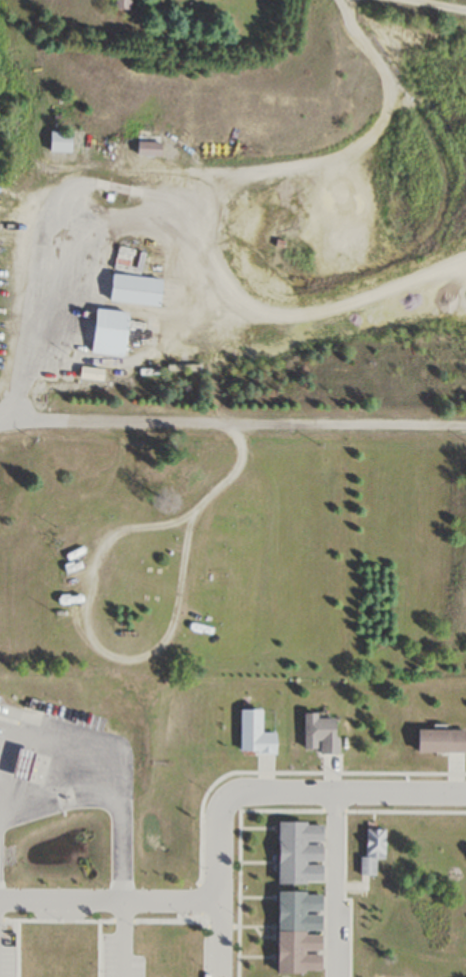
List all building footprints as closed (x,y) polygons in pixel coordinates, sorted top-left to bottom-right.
[(128,0),(116,0),(116,10),(128,10),(128,0)] [(49,153),(70,153),(70,132),(49,132),(49,153)] [(160,143),(138,143),(138,157),(160,157),(160,143)] [(112,276),(109,303),(161,308),(163,281),(112,276)] [(95,311),(91,355),(125,358),(129,314),(95,311)] [(80,381),(102,381),(102,369),(80,369),(80,381)] [(385,831),(365,831),(365,858),(360,858),(360,877),(376,877),(376,861),(385,861),(385,831)]
